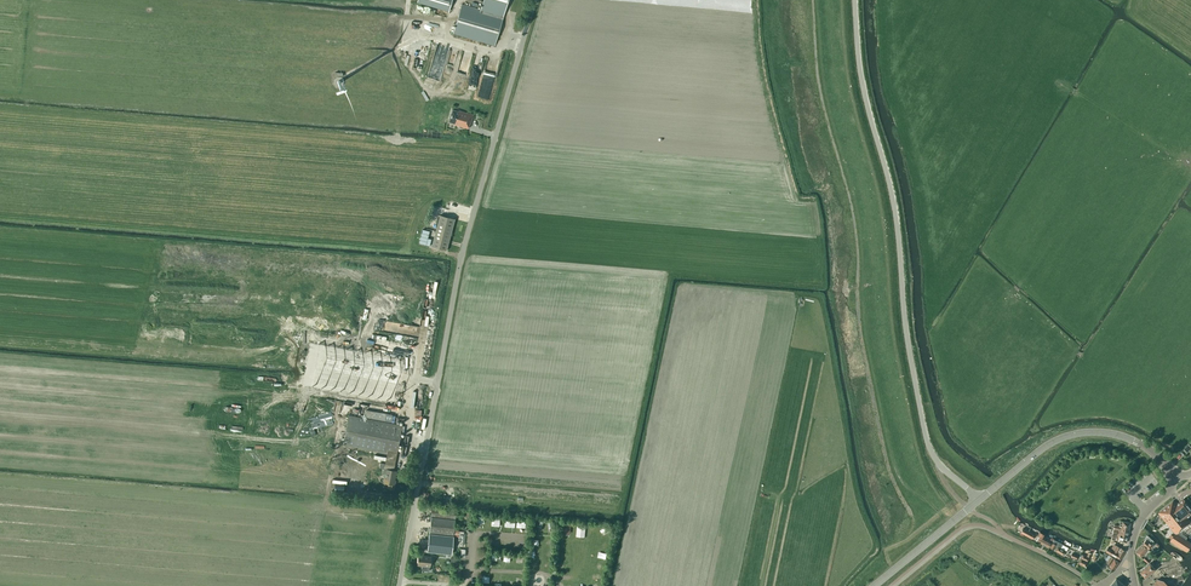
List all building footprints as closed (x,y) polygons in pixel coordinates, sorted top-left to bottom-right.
[(417,2),(448,11),(452,0),(417,0),(417,2)] [(482,10),(461,4),(453,33),(494,45),(503,16),(504,12),(504,13),(508,0),(485,0),(482,10)] [(458,110),(458,111),(452,110),(449,122),(454,123),(454,124),(468,128),(469,123),(470,124),(473,115),(458,110)] [(454,219),(439,215),(431,246),(446,250),(454,219)] [(422,229),(419,243),(429,246),(431,239),(428,238),(429,231),(422,229)] [(392,370),(392,365),(381,364),(382,358),(374,358),(374,369),(392,370)] [(395,373),(411,373),(412,364),(395,364),(395,373)] [(400,410),(403,386),(394,384),(393,385),(388,384),(387,387),(374,385),(375,382),(370,381),(369,384),(362,383),(359,403),(400,410)] [(396,471),(393,470),(402,425),(384,422),(386,413),(358,408),(357,416),(348,415),(343,444),(387,453),(385,463),(383,463),(382,473),(385,474),(383,482),(389,483),(388,488),(394,489),(395,481),(394,480),(396,471)] [(1158,513),(1172,529),(1175,533),(1170,540),(1186,551),(1190,544),(1190,543),(1179,535),(1176,533),(1190,521),(1187,518),(1190,514),(1190,509),(1183,499),(1176,505),(1173,500),(1158,513)] [(431,517),(429,532),(453,535),(455,519),(434,517),(434,516),(455,519),(456,510),(432,508),(431,516),(432,516),(432,517),(431,517)] [(1114,524),(1113,529),(1120,531),(1121,527),(1129,529),(1130,523),(1123,521),(1122,526),(1119,526),(1114,524)] [(577,525),(576,537),(584,538),(586,527),(577,525)] [(1113,529),(1112,534),(1111,539),(1126,542),(1129,529),(1121,527),(1120,531),(1113,529)] [(1035,534),(1028,531),(1026,535),(1033,539),(1035,534)] [(1041,537),(1043,533),(1039,531),(1038,535),(1039,536),(1037,541),(1048,548),(1051,542),(1041,537)] [(429,535),(427,551),(451,554),(453,536),(429,533),(429,535)] [(1142,544),(1148,549),(1152,545),(1151,545),(1152,544),(1151,543),(1153,541),(1147,535),(1145,537),(1147,539),(1142,544)] [(1063,556),(1066,551),(1060,548),(1062,544),(1054,540),(1049,548),(1053,550),(1056,545),(1058,546),(1055,551),(1063,556)] [(1141,557),(1148,549),(1142,544),(1135,552),(1141,557)] [(1126,551),(1117,545),(1113,551),(1108,547),(1105,551),(1111,555),(1115,557),(1120,560),(1126,551)] [(1087,556),(1083,554),(1078,564),(1085,567),(1089,557),(1091,553),(1089,552),(1087,556)] [(1106,562),(1110,565),(1114,558),(1110,555),(1110,556),(1108,554),(1106,559),(1108,560),(1106,562)] [(419,556),(418,564),(422,565),(421,570),(429,571),(429,565),(430,557),(419,556)] [(1114,558),(1110,565),(1109,567),(1114,570),(1119,561),(1114,558)] [(1145,578),(1155,569),(1150,563),(1140,571),(1145,578)]
